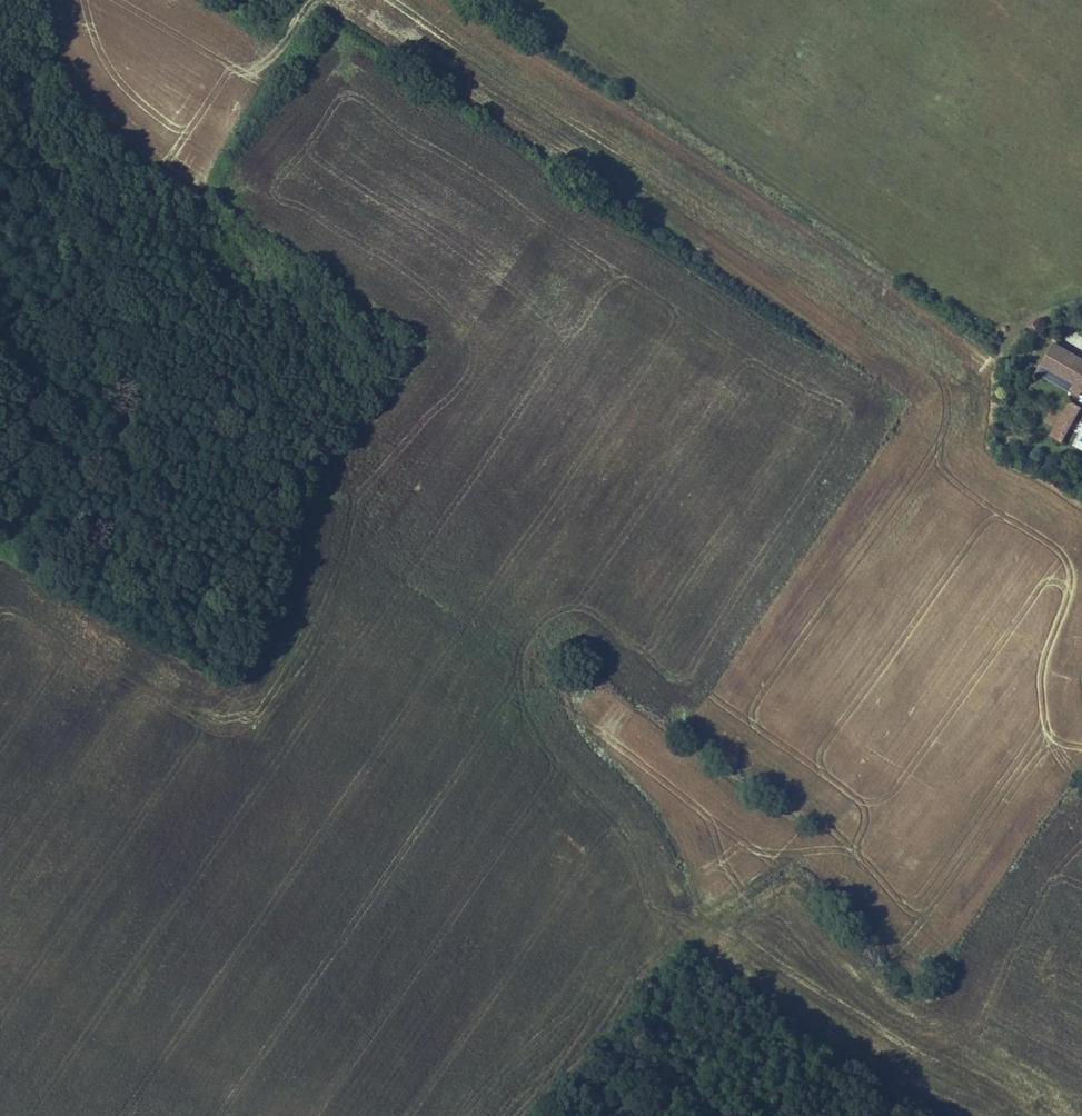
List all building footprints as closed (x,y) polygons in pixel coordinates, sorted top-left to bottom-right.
[(1069,382),(1081,360),(1053,343),(1040,366),(1042,367),(1041,370),(1038,369),(1037,371),(1069,389),(1072,384),(1069,382)] [(1081,360),(1069,382),(1072,384),(1069,389),(1079,396),(1081,391),(1081,360)] [(1062,442),(1081,408),(1071,401),(1051,436),(1062,442)]
